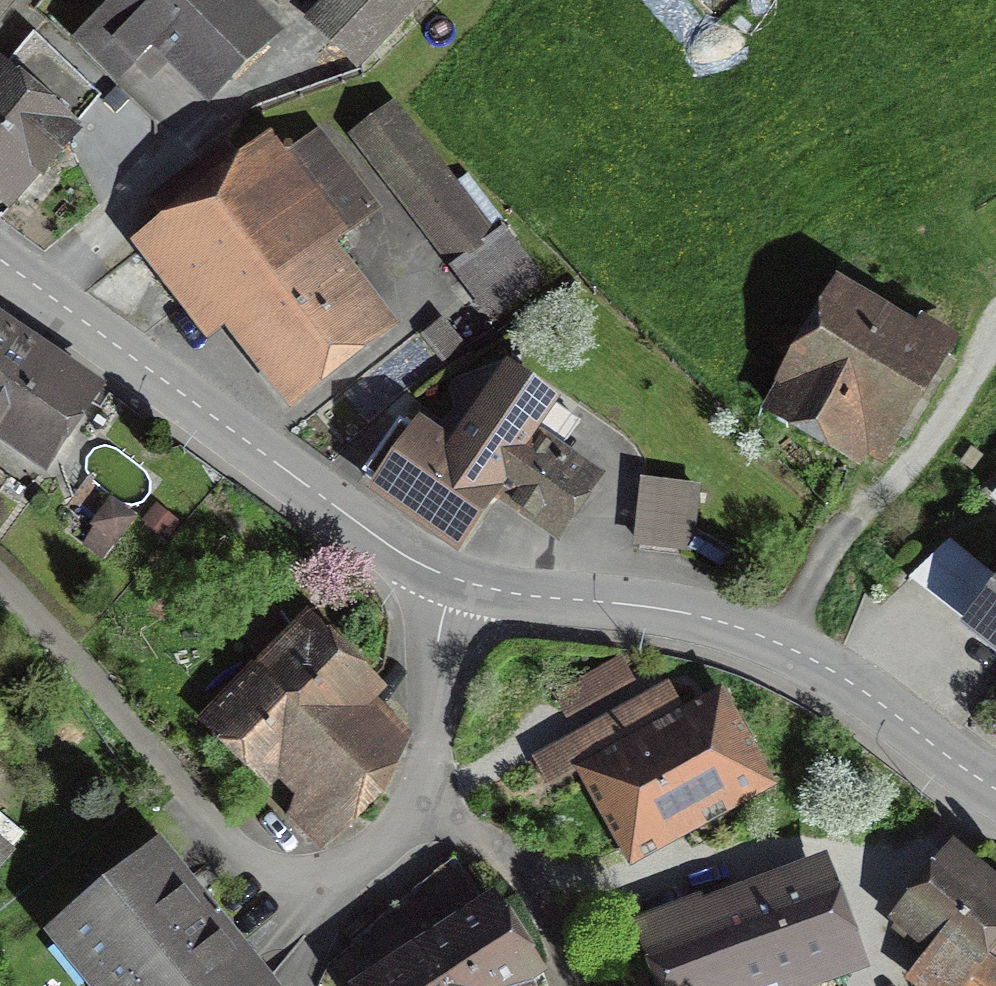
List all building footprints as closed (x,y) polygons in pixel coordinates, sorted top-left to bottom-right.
[(75,36),(108,72),(151,33),(204,92),(264,38),(229,0),(115,0),(75,36)] [(323,12),(317,18),(355,54),(407,0),(334,0),(323,12)] [(0,68),(0,186),(27,157),(38,167),(100,98),(29,35),(0,68)] [(392,111),(357,136),(462,276),(495,252),(392,111)] [(226,142),(149,202),(170,228),(141,250),(196,321),(218,303),(288,392),(378,321),(322,249),(372,210),(316,138),(287,160),(267,134),(238,157),(226,142)] [(510,242),(495,252),(462,276),(492,317),(540,284),(510,242)] [(925,394),(948,355),(846,297),(822,337),(925,394)] [(865,418),(899,438),(925,394),(822,337),(782,405),(850,444),(865,418)] [(45,461),(87,400),(0,343),(0,435),(45,461)] [(403,419),(368,467),(361,476),(454,544),(494,489),(555,534),(595,478),(556,450),(579,420),(507,368),(446,451),(403,419)] [(687,492),(643,484),(634,541),(678,549),(687,492)] [(976,622),(995,637),(995,596),(976,622)] [(309,630),(261,671),(376,797),(404,739),(380,711),(373,719),(357,699),(371,687),(309,630)] [(261,671),(211,716),(262,773),(281,756),(308,785),(286,806),(322,846),(376,797),(261,671)] [(578,733),(636,838),(720,792),(727,804),(766,782),(718,695),(672,719),(657,690),(578,733)] [(907,918),(938,943),(918,969),(940,985),(995,985),(995,882),(959,853),(907,918)] [(454,858),(347,941),(366,972),(481,897),(454,858)] [(65,930),(109,985),(256,985),(155,859),(65,930)] [(637,924),(660,985),(783,985),(844,964),(811,875),(719,908),(715,896),(637,924)] [(424,960),(442,985),(502,985),(531,965),(493,912),(424,960)] [(381,985),(442,985),(424,960),(381,985)]
